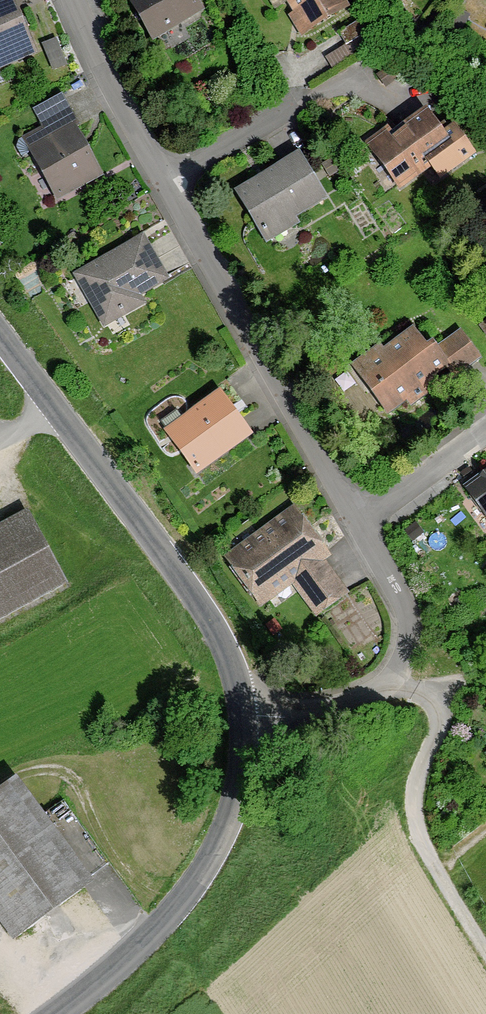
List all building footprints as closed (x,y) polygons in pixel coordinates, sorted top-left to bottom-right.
[(4,0),(0,0),(0,73),(30,60),(4,0)] [(192,0),(126,0),(124,1),(149,45),(201,16),(192,0)] [(289,20),(286,22),(299,42),(342,15),(332,0),(277,0),(289,20)] [(61,68),(53,46),(40,50),(48,72),(61,68)] [(73,131),(63,114),(35,130),(37,133),(17,145),(53,208),(100,181),(72,132),(73,131)] [(448,161),(418,116),(363,154),(393,198),(448,161)] [(323,207),(293,159),(229,198),(262,251),(295,231),(292,226),(323,207)] [(161,287),(137,241),(67,279),(97,333),(139,309),(135,301),(161,287)] [(478,363),(457,334),(431,353),(427,347),(421,351),(409,334),(379,354),(375,349),(346,370),(381,420),(446,376),(450,382),(478,363)] [(246,442),(214,396),(157,437),(190,482),(246,442)] [(459,492),(483,525),(485,523),(485,472),(459,492)] [(326,559),(288,510),(217,564),(257,616),(290,591),(314,622),(345,598),(319,564),(326,559)] [(21,514),(0,526),(0,621),(61,587),(21,514)] [(8,781),(0,787),(0,932),(10,945),(88,885),(8,781)]
